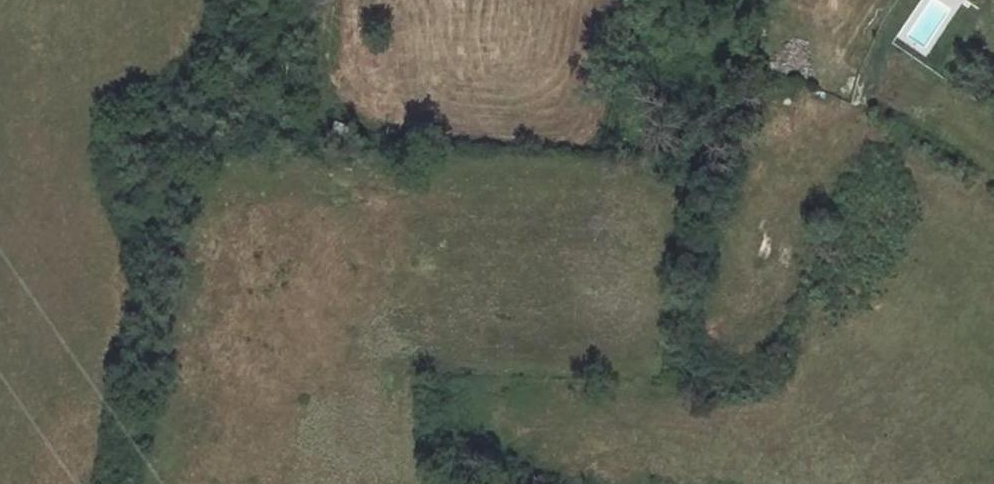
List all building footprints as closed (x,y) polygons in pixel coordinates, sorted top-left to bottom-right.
[(952,16),(963,0),(930,0),(952,16)]
